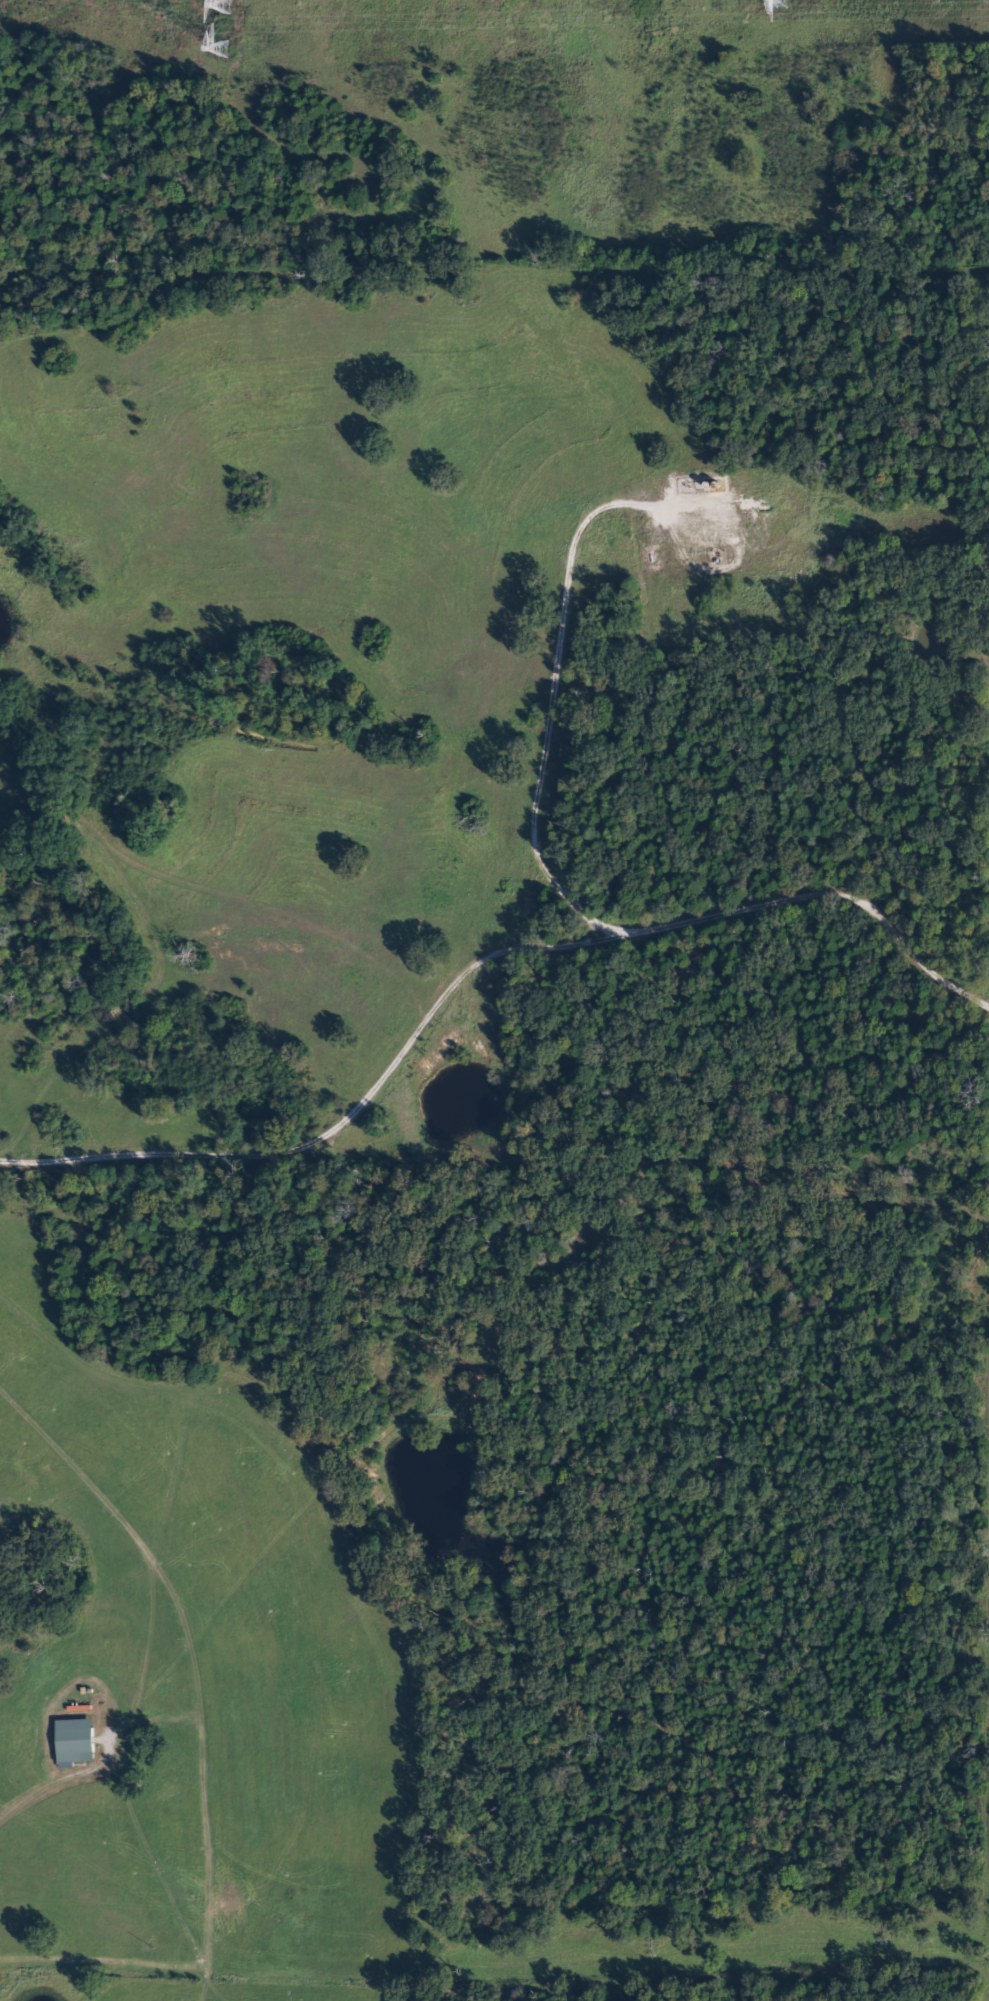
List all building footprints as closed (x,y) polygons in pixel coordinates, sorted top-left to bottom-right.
[(95,1729),(91,1729),(91,1721),(54,1722),(55,1764),(92,1763),(92,1754),(96,1754),(95,1729)]
